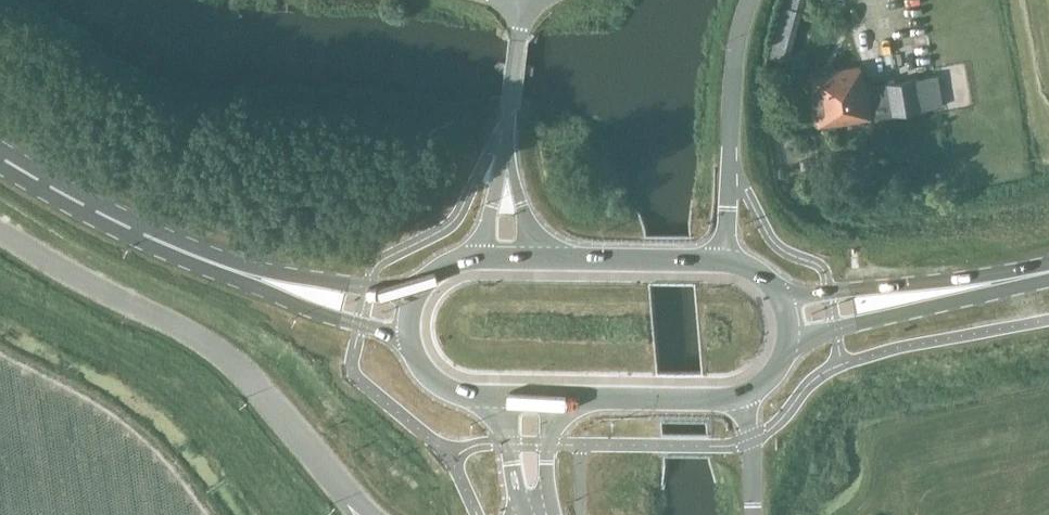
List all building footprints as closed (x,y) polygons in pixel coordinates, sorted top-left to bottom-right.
[(784,7),(773,45),(791,50),(802,12),(784,7)] [(837,125),(933,106),(927,76),(868,86),(867,80),(864,80),(862,65),(809,75),(818,126),(837,123),(837,125)]
